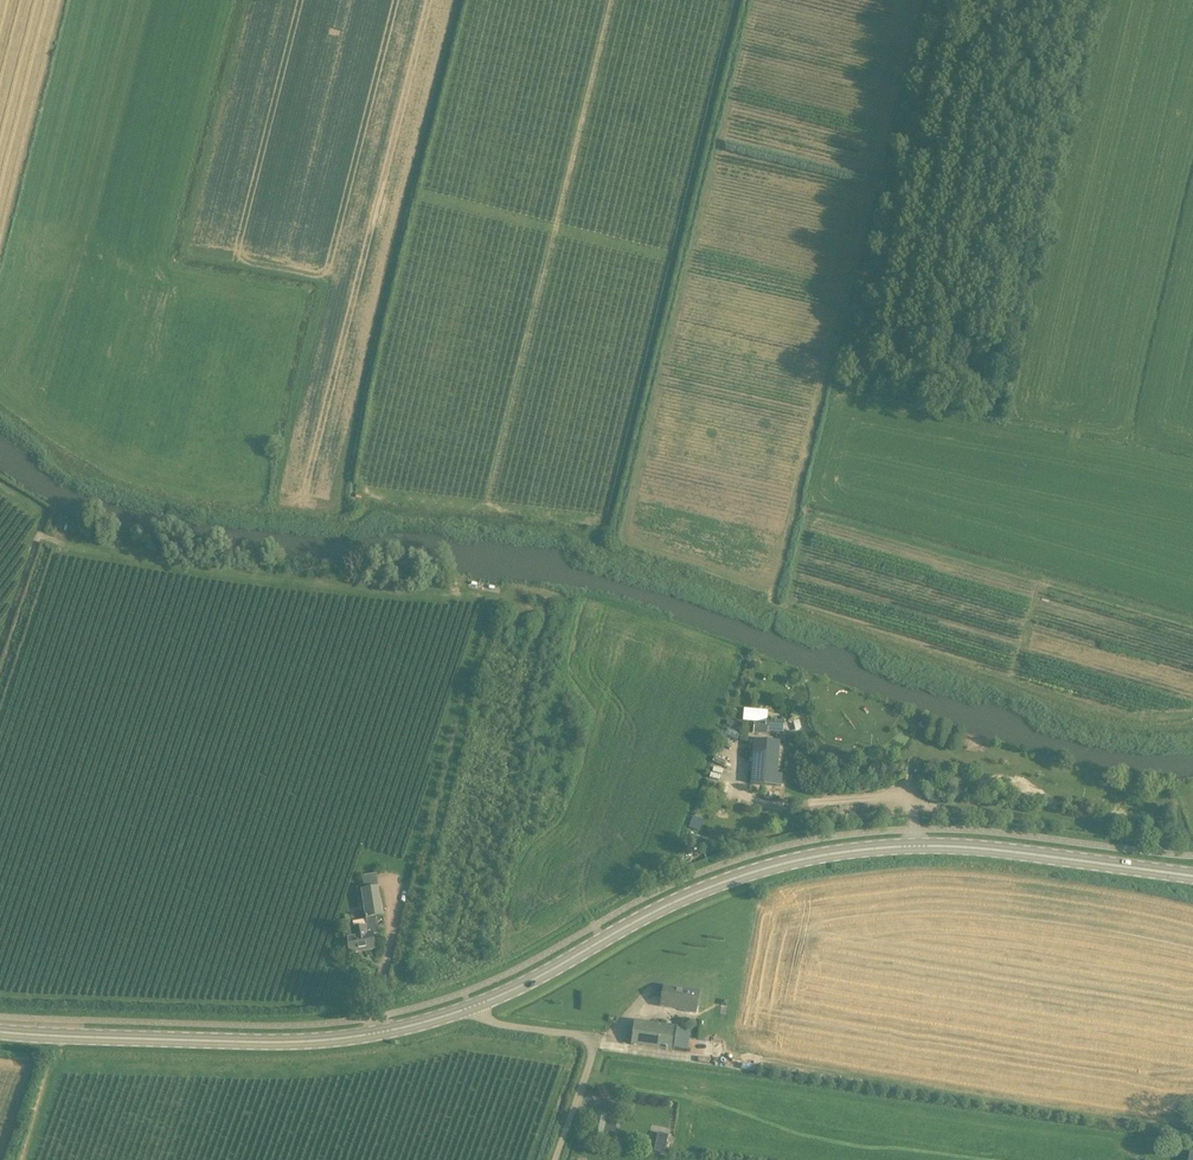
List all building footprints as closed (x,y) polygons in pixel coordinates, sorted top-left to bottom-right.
[(784,721),(776,721),(776,717),(772,717),(772,720),(766,720),(765,725),(755,724),(754,734),(766,735),(766,732),(783,733),(784,721)] [(780,743),(753,741),(750,785),(781,787),(782,775),(778,775),(780,743)] [(720,766),(714,779),(727,785),(733,771),(720,766)] [(692,817),(688,827),(698,830),(701,820),(692,817)] [(349,952),(349,954),(375,950),(372,935),(379,934),(376,919),(384,917),(379,888),(360,891),(365,920),(366,920),(367,926),(346,930),(347,936),(346,936),(346,937),(347,942),(343,943),(344,953),(349,952)] [(697,1015),(700,991),(688,989),(688,991),(663,987),(660,1007),(685,1010),(685,1013),(697,1015)] [(673,1052),(677,1027),(634,1021),(631,1046),(673,1052)] [(617,1119),(595,1114),(590,1137),(612,1142),(617,1119)] [(658,1134),(655,1151),(664,1154),(668,1136),(658,1134)]
